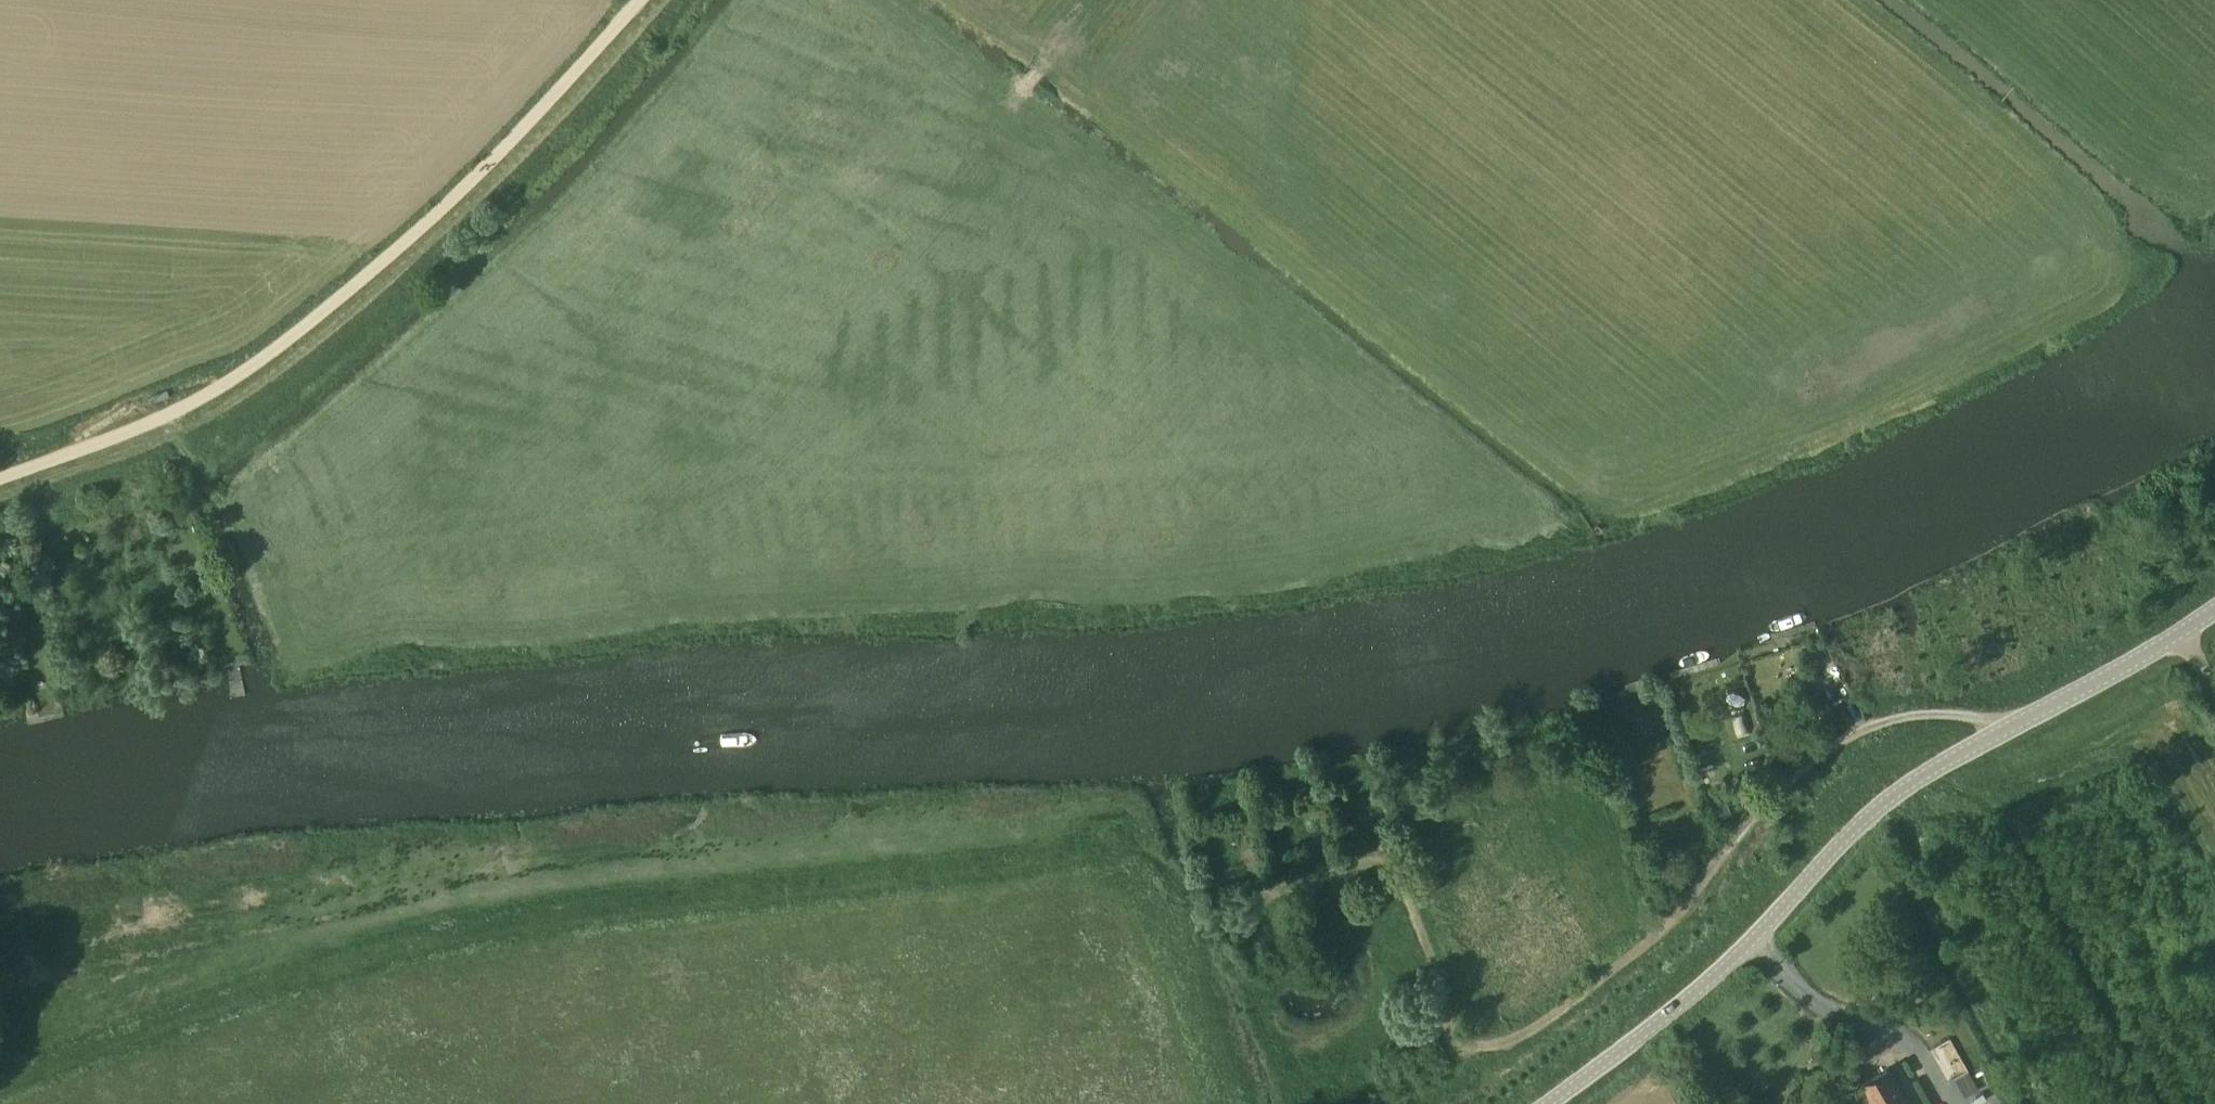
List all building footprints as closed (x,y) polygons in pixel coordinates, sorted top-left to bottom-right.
[(4,577),(22,573),(18,560),(1,564),(4,577)] [(1963,1095),(1980,1086),(1953,1035),(1936,1044),(1963,1095)] [(1887,1070),(1866,1082),(1879,1103),(1906,1103),(1887,1070)]
